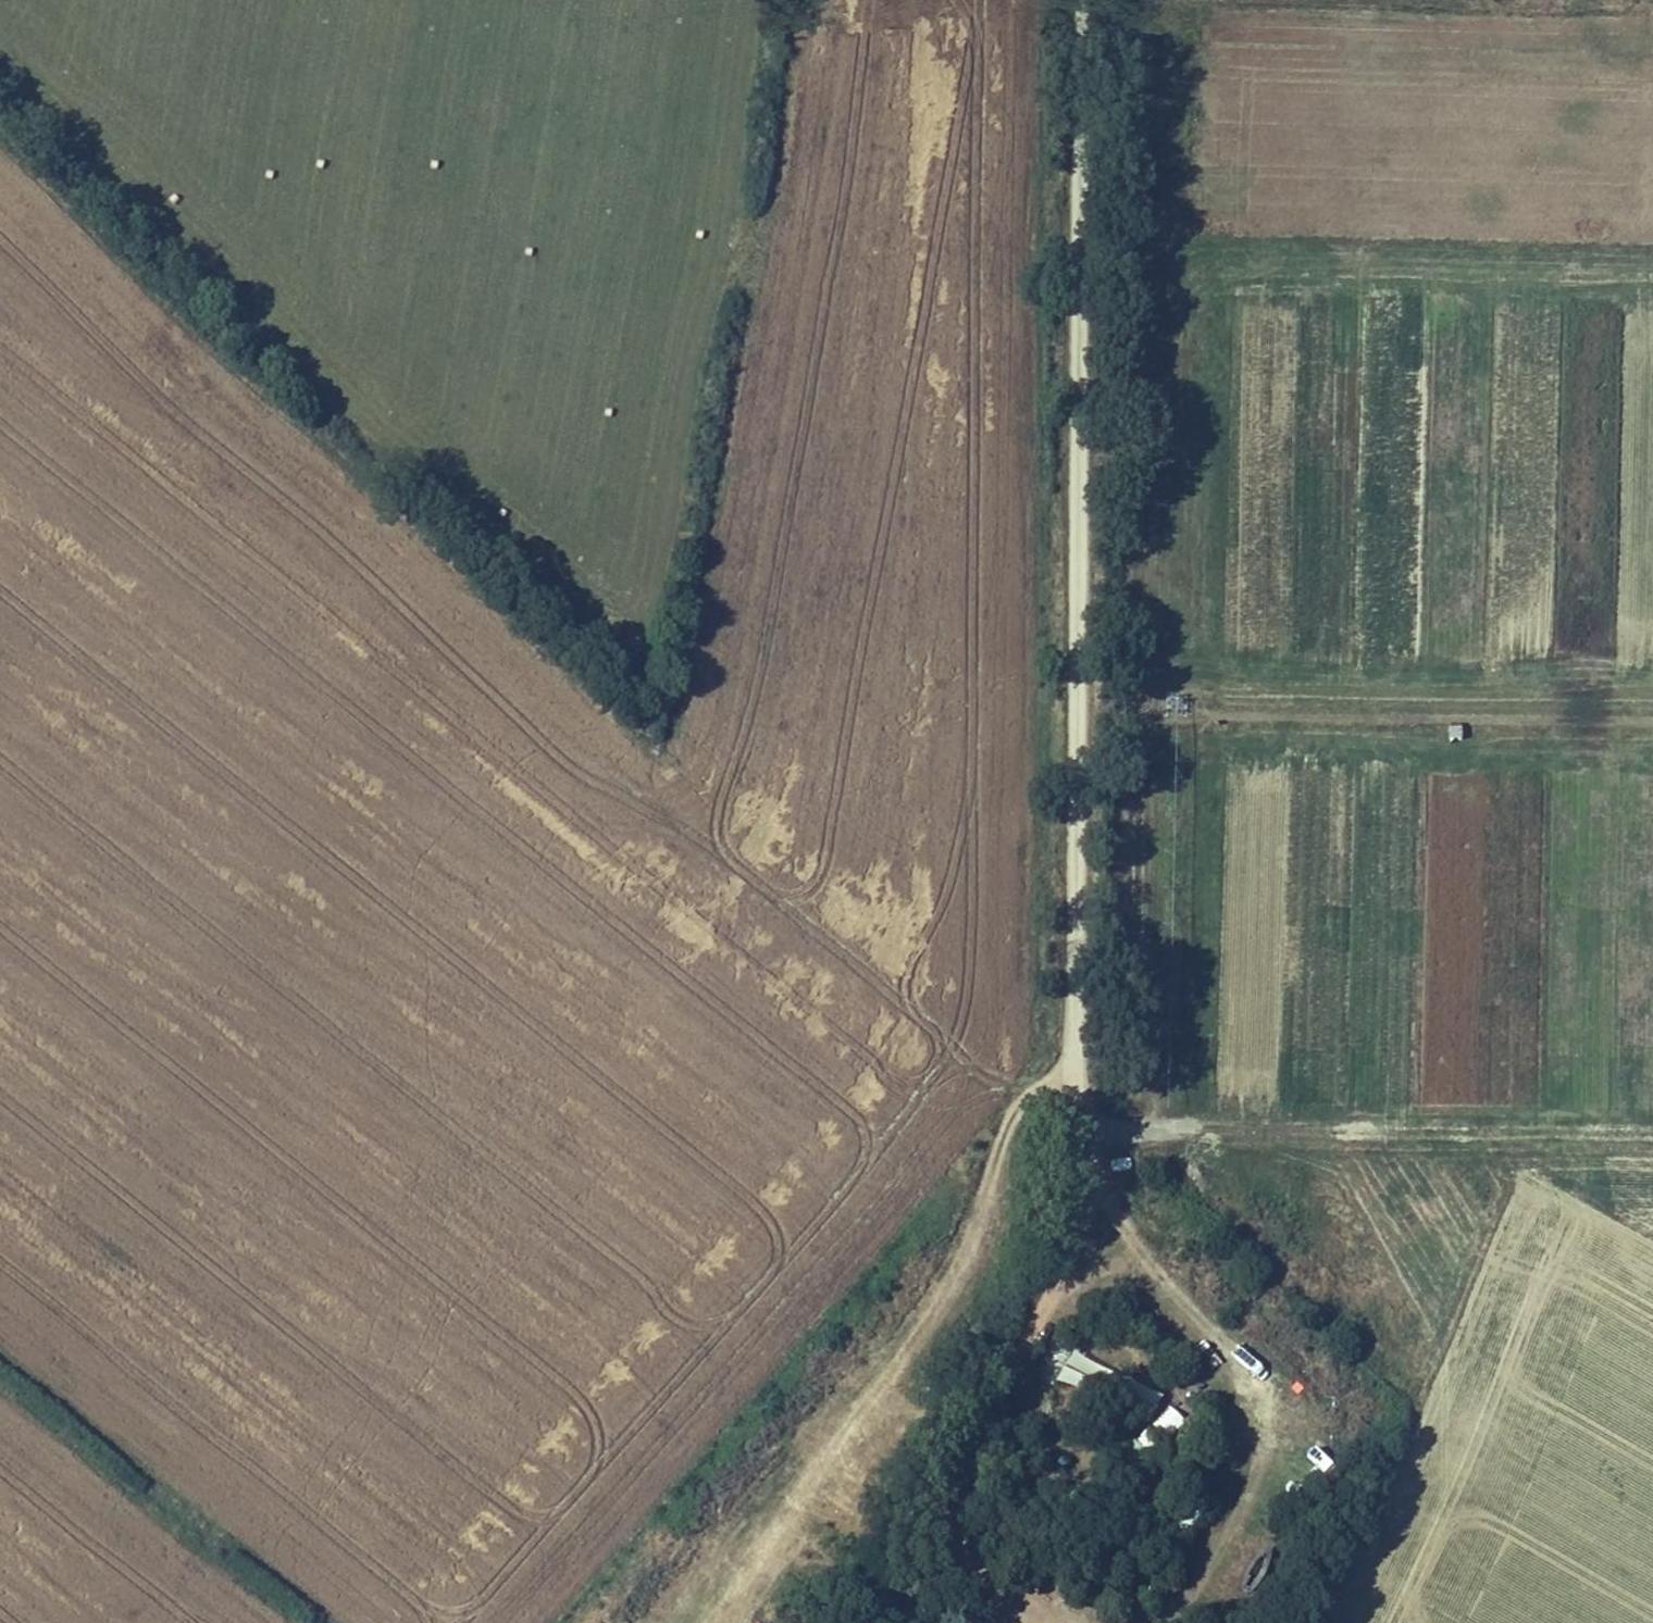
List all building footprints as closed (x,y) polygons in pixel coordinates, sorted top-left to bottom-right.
[(1054,1384),(1069,1351),(1050,1342),(1035,1375),(1054,1384)]
